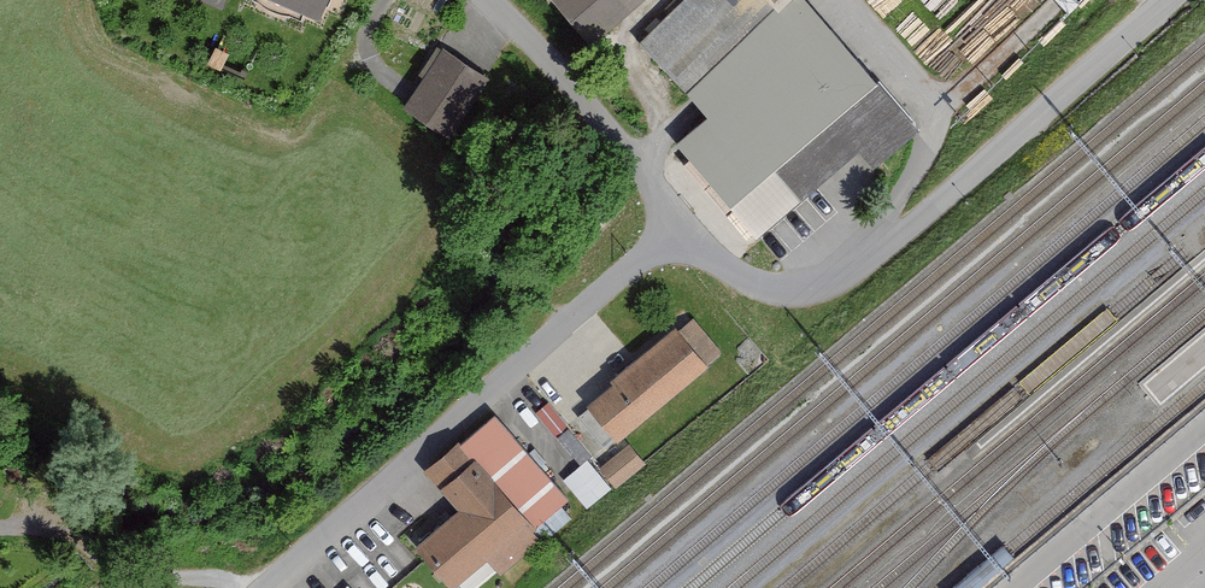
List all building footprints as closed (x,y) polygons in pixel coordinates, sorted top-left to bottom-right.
[(325,21),(334,0),(276,0),(325,21)] [(593,40),(638,0),(557,0),(593,40)] [(686,93),(785,0),(686,0),(639,44),(686,93)] [(899,117),(824,28),(681,147),(756,236),(899,117)] [(448,142),(487,80),(441,52),(402,114),(448,142)] [(678,333),(589,406),(617,440),(706,367),(678,333)] [(417,543),(454,587),(460,587),(567,502),(512,434),(477,463),(462,444),(429,470),(460,508),(417,543)] [(617,483),(647,459),(631,438),(600,462),(617,483)] [(565,474),(589,503),(614,483),(590,454),(565,474)] [(348,579),(339,587),(357,587),(348,579)]
